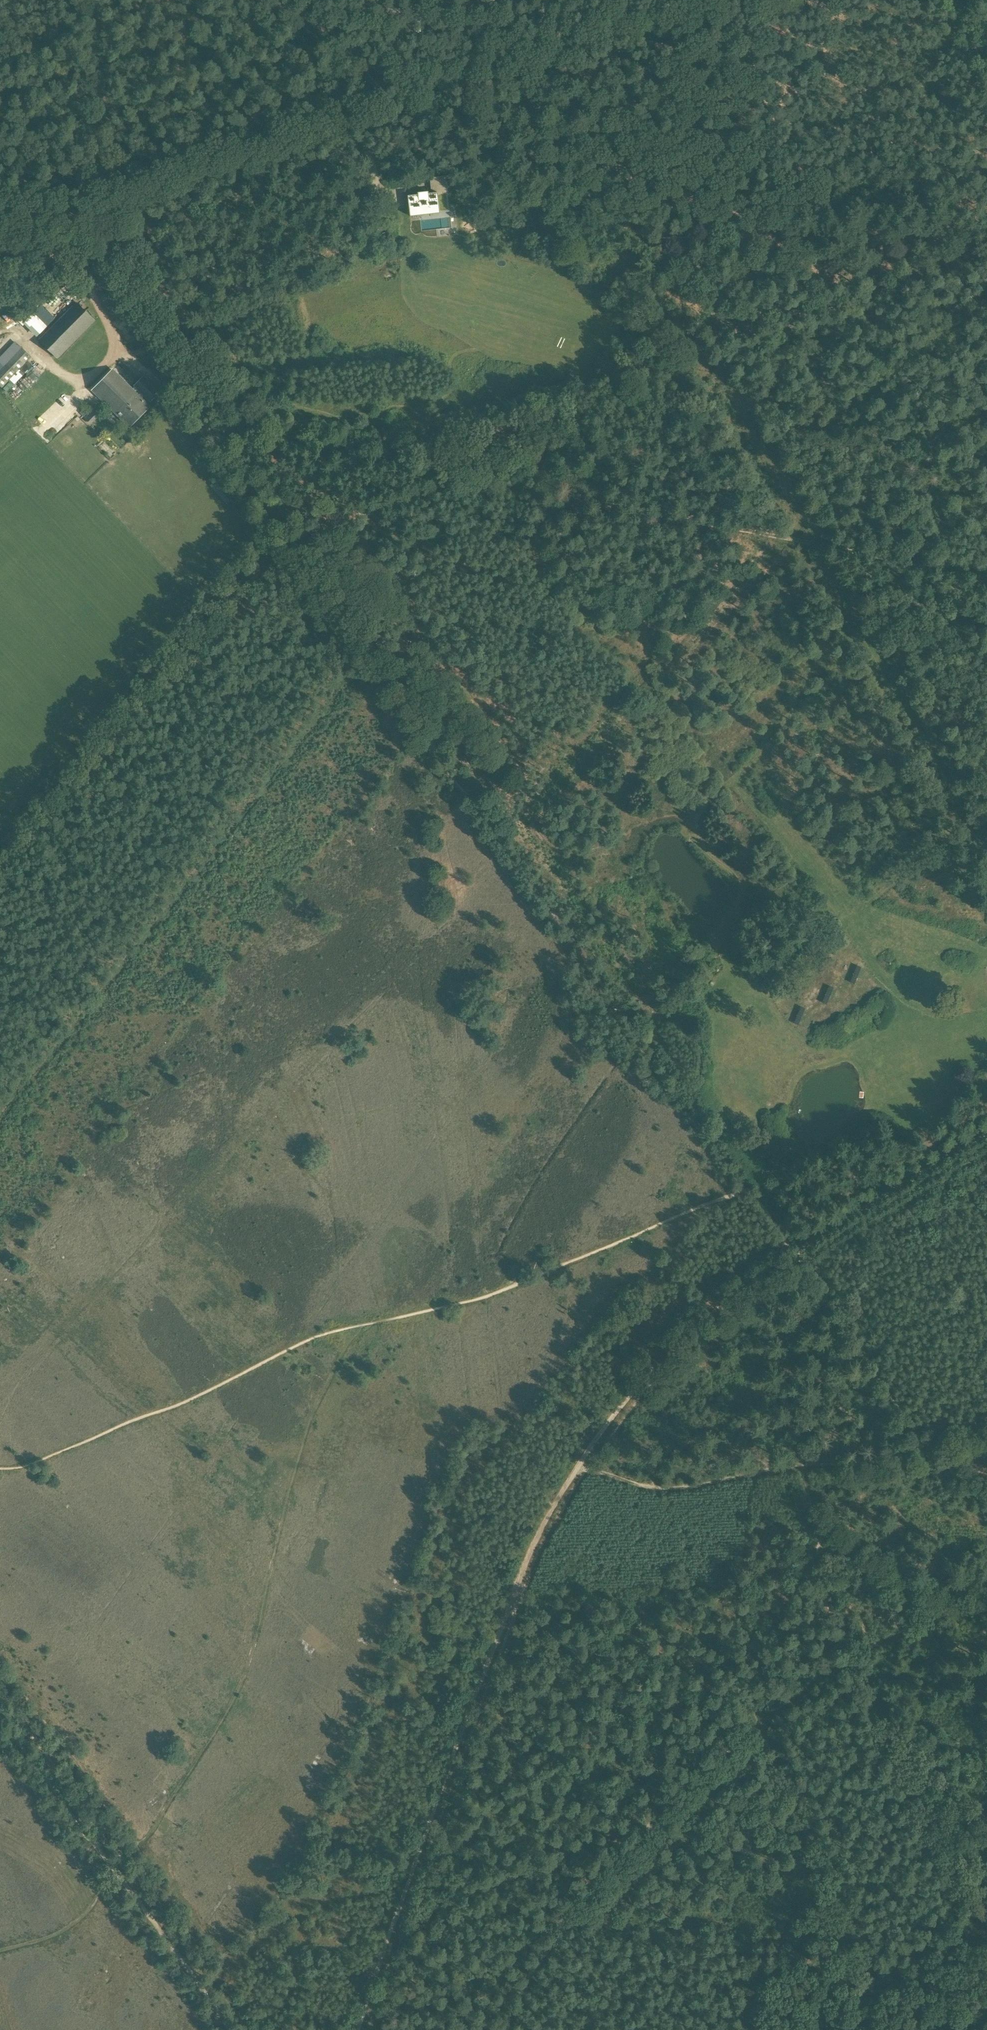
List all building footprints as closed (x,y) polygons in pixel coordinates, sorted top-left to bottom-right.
[(445,206),(444,201),(442,180),(430,182),(432,192),(408,195),(410,216),(440,213),(439,206),(445,206)] [(94,320),(77,302),(40,339),(58,357),(94,320)] [(0,367),(0,386),(2,388),(32,357),(20,346),(0,367)] [(32,365),(28,361),(20,370),(24,374),(32,365)] [(113,369),(95,388),(93,390),(129,426),(150,406),(113,369)] [(144,376),(135,385),(150,400),(159,391),(144,376)] [(85,409),(81,413),(84,417),(89,413),(85,409)] [(962,1682),(961,1668),(948,1669),(949,1683),(962,1682)]
